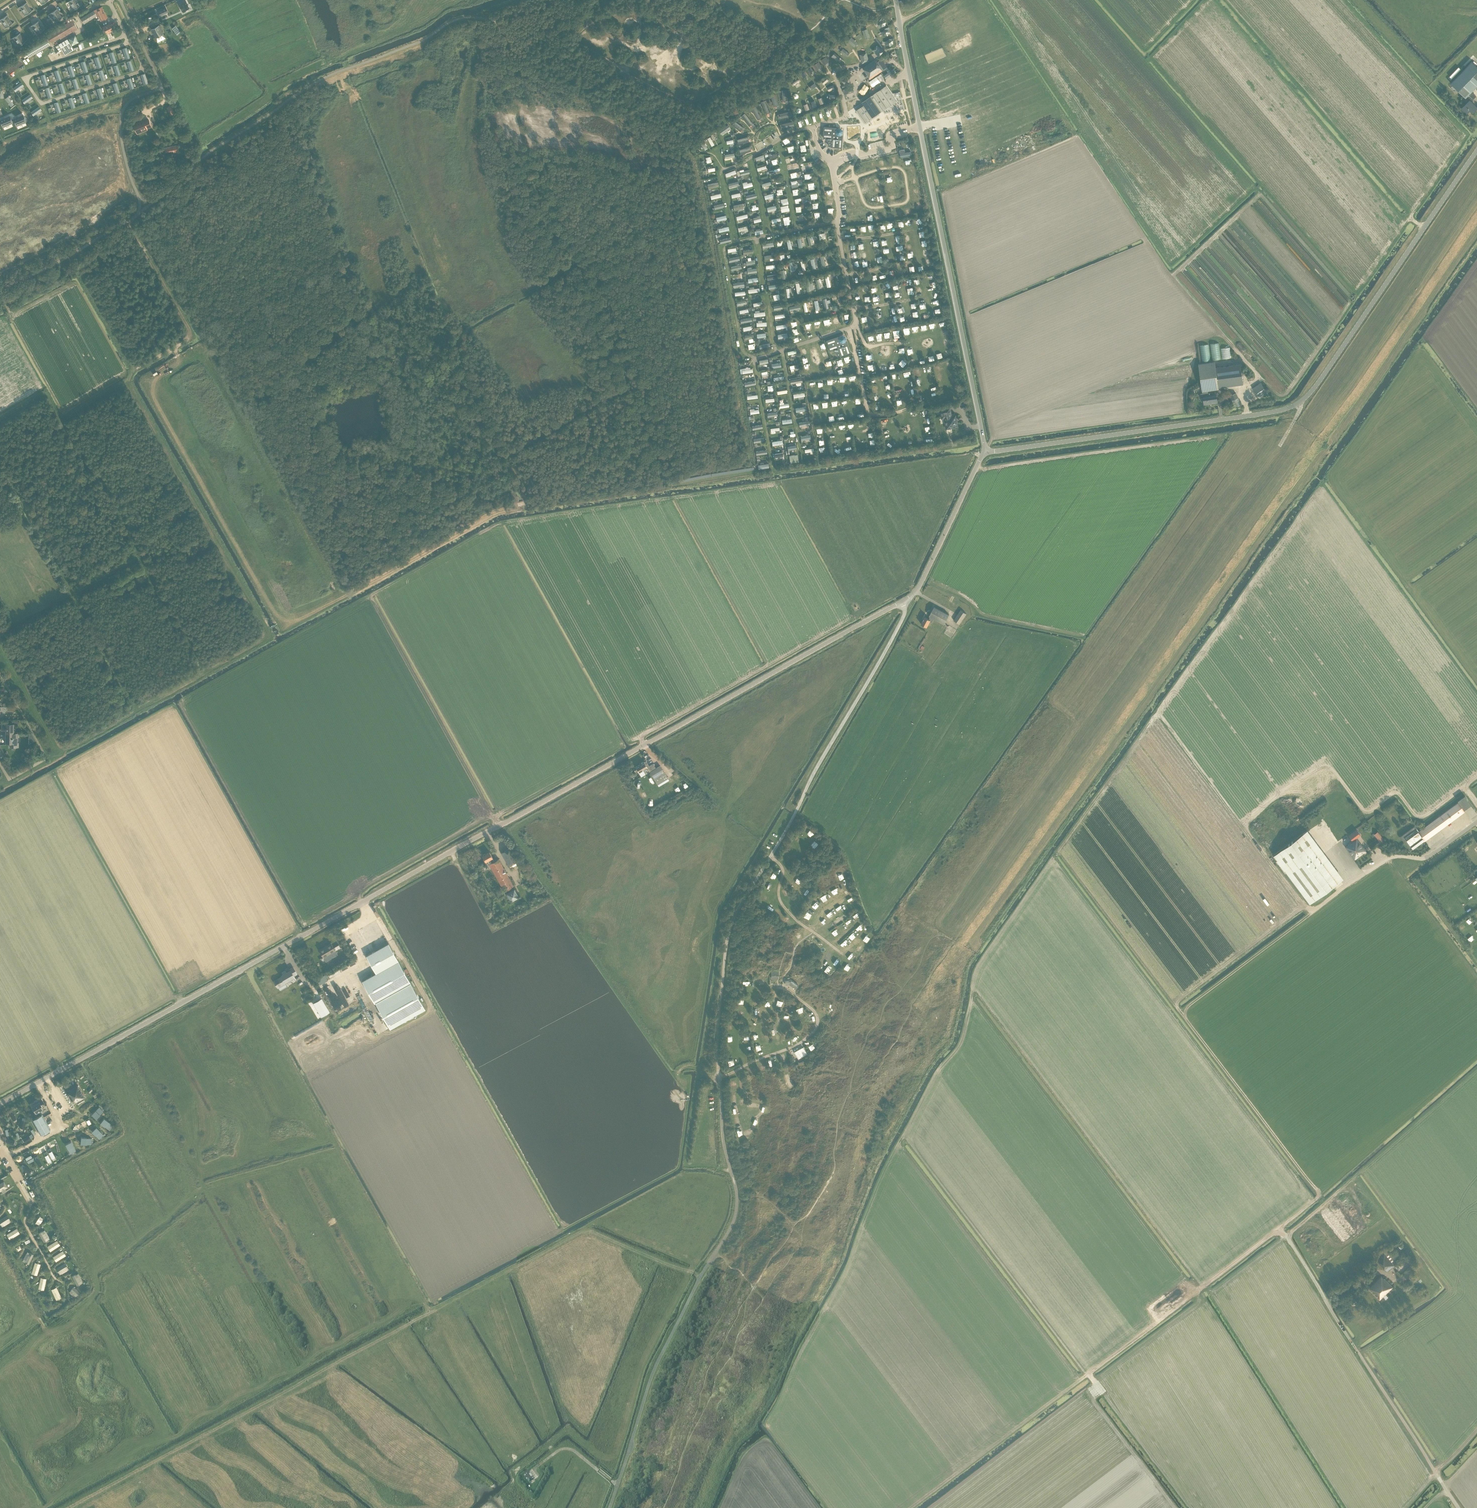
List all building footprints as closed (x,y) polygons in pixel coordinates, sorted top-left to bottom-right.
[(66,3),(69,2),(74,9),(73,10),(82,4),(80,6),(76,0),(70,0),(66,3)] [(177,1),(182,11),(189,8),(190,8),(186,0),(180,0),(177,1)] [(26,2),(17,8),(17,9),(20,7),(25,15),(24,15),(24,16),(34,10),(33,9),(31,11),(26,3),(27,3),(26,2)] [(165,6),(158,10),(160,14),(168,11),(165,6)] [(98,17),(100,21),(107,18),(102,7),(95,10),(94,11),(96,15),(97,17),(98,17)] [(57,9),(48,15),(50,14),(55,21),(55,22),(64,16),(61,18),(56,10),(57,9)] [(92,12),(81,19),(84,24),(93,18),(93,17),(96,15),(94,11),(92,12)] [(0,20),(1,20),(6,27),(5,28),(14,22),(12,24),(6,16),(7,15),(0,20)] [(66,20),(67,23),(46,35),(51,43),(60,38),(60,39),(78,29),(71,17),(66,20)] [(38,21),(29,27),(32,26),(37,33),(36,34),(46,28),(45,28),(43,30),(38,22),(39,21),(38,21)] [(106,34),(112,31),(109,24),(102,28),(106,34)] [(152,29),(158,42),(165,38),(159,25),(152,29)] [(20,33),(11,39),(13,38),(19,45),(18,46),(22,44),(24,47),(29,44),(26,38),(23,40),(19,34),(20,33)] [(35,45),(24,51),(28,57),(49,44),(45,38),(35,44),(35,45)] [(67,39),(58,44),(65,55),(73,50),(67,39)] [(830,62),(826,57),(821,60),(824,65),(830,62)] [(862,85),(882,71),(883,72),(892,66),(886,57),(877,63),(875,60),(863,68),(865,71),(857,77),(862,85)] [(23,64),(20,59),(4,71),(7,75),(23,64)] [(817,70),(822,67),(819,62),(813,65),(817,70)] [(1461,108),(1467,113),(1470,110),(1472,113),(1476,108),(1471,101),(1476,96),(1472,92),(1476,86),(1476,67),(1472,62),(1451,84),(1466,98),(1469,100),(1461,108)] [(15,92),(23,86),(21,83),(12,89),(15,92)] [(864,105),(859,109),(867,121),(873,117),(871,114),(885,105),(887,108),(897,101),(886,85),(862,102),(864,105)] [(24,104),(32,98),(30,95),(21,101),(24,104)] [(10,107),(13,104),(8,97),(5,99),(10,107)] [(175,113),(171,105),(166,107),(171,116),(175,113)] [(33,116),(41,110),(39,107),(30,113),(33,116)] [(13,119),(12,119),(16,127),(17,126),(16,125),(25,122),(25,123),(26,122),(24,117),(23,115),(18,117),(13,119)] [(2,128),(3,127),(3,126),(11,123),(11,124),(13,123),(10,118),(10,117),(10,116),(9,116),(4,118),(0,120),(0,123),(2,128)] [(143,120),(134,124),(137,133),(142,132),(141,129),(151,125),(149,120),(144,121),(143,120)] [(837,128),(824,127),(823,138),(827,138),(827,140),(830,143),(831,143),(831,147),(842,148),(843,135),(841,135),(841,134),(840,132),(838,130),(836,130),(837,128)] [(155,156),(164,153),(162,148),(153,152),(155,156)] [(826,341),(830,352),(833,350),(834,352),(837,353),(839,353),(840,357),(851,353),(847,341),(845,341),(846,339),(845,336),(842,335),(840,336),(839,338),(838,336),(826,341)] [(1243,384),(1240,364),(1216,367),(1215,361),(1198,364),(1202,391),(1202,393),(1201,394),(1200,394),(1200,395),(1200,396),(1200,397),(1201,398),(1203,397),(1204,404),(1217,403),(1217,395),(1209,396),(1208,391),(1219,389),(1218,388),(1243,384)] [(1259,398),(1268,393),(1261,382),(1253,388),(1259,398)] [(1238,398),(1236,393),(1229,396),(1235,407),(1241,404),(1238,398)] [(950,407),(940,410),(942,419),(944,419),(946,429),(958,427),(957,422),(956,422),(954,416),(952,416),(950,407)] [(952,595),(949,600),(957,606),(961,600),(952,595)] [(930,617),(934,618),(944,624),(949,615),(934,607),(929,616),(930,617)] [(969,615),(961,610),(954,620),(960,624),(964,617),(967,618),(969,615)] [(932,622),(934,618),(930,617),(929,619),(925,617),(921,624),(927,627),(930,622),(932,622)] [(6,730),(6,733),(12,734),(12,730),(13,730),(13,724),(2,724),(1,730),(6,730)] [(19,734),(12,734),(6,733),(6,737),(5,737),(5,743),(9,743),(9,747),(18,748),(18,743),(17,743),(17,737),(19,737),(19,734)] [(644,762),(634,769),(636,772),(638,771),(642,777),(645,774),(643,770),(646,769),(647,771),(649,770),(658,785),(668,779),(660,765),(656,768),(653,763),(649,766),(646,761),(644,762)] [(1416,829),(1405,837),(1413,848),(1424,840),(1425,841),(1465,811),(1470,817),(1476,812),(1465,795),(1458,800),(1458,802),(1418,831),(1416,829)] [(1349,844),(1346,847),(1355,859),(1366,851),(1357,838),(1360,835),(1357,831),(1349,837),(1352,841),(1348,844),(1349,844)] [(1303,834),(1274,855),(1310,903),(1339,882),(1303,834)] [(1464,852),(1471,861),(1476,856),(1476,844),(1476,843),(1464,852)] [(510,868),(513,866),(521,861),(513,846),(501,852),(510,868)] [(488,865),(489,864),(504,891),(513,886),(499,858),(494,861),(493,858),(490,852),(482,856),(486,862),(488,865)] [(511,902),(519,897),(515,889),(506,893),(511,902)] [(331,943),(320,950),(324,958),(336,951),(335,951),(334,948),(331,943)] [(368,978),(363,980),(390,1028),(425,1009),(399,962),(389,943),(367,956),(376,973),(368,978)] [(278,982),(276,984),(278,987),(287,982),(286,981),(294,977),(293,976),(297,974),(293,968),(289,970),(290,971),(287,973),(285,970),(283,972),(284,974),(282,975),(283,976),(277,980),(278,982)] [(785,985),(789,984),(796,989),(799,985),(791,979),(785,980),(785,985)] [(321,999),(314,1003),(322,1017),(330,1012),(321,999)] [(794,1052),(799,1059),(807,1054),(803,1047),(794,1052)] [(70,1093),(68,1095),(71,1101),(74,1100),(75,1103),(85,1098),(78,1085),(76,1086),(76,1085),(70,1089),(68,1090),(70,1093)] [(39,1102),(32,1106),(35,1112),(38,1116),(41,1115),(39,1110),(43,1108),(42,1107),(45,1106),(44,1104),(44,1103),(43,1103),(43,1102),(42,1100),(39,1101),(39,1102)] [(33,1120),(32,1121),(37,1131),(38,1131),(40,1134),(50,1129),(48,1125),(45,1121),(46,1121),(44,1118),(44,1119),(42,1114),(41,1115),(38,1116),(33,1119),(33,1120)] [(108,1117),(102,1120),(106,1128),(112,1125),(108,1117)] [(98,1128),(96,1134),(107,1137),(109,1131),(98,1128)] [(79,1142),(72,1145),(76,1152),(82,1150),(79,1142)] [(1387,1271),(1399,1261),(1389,1248),(1376,1258),(1387,1271)] [(1387,1280),(1383,1276),(1381,1276),(1368,1288),(1380,1299),(1393,1287),(1387,1280)]
